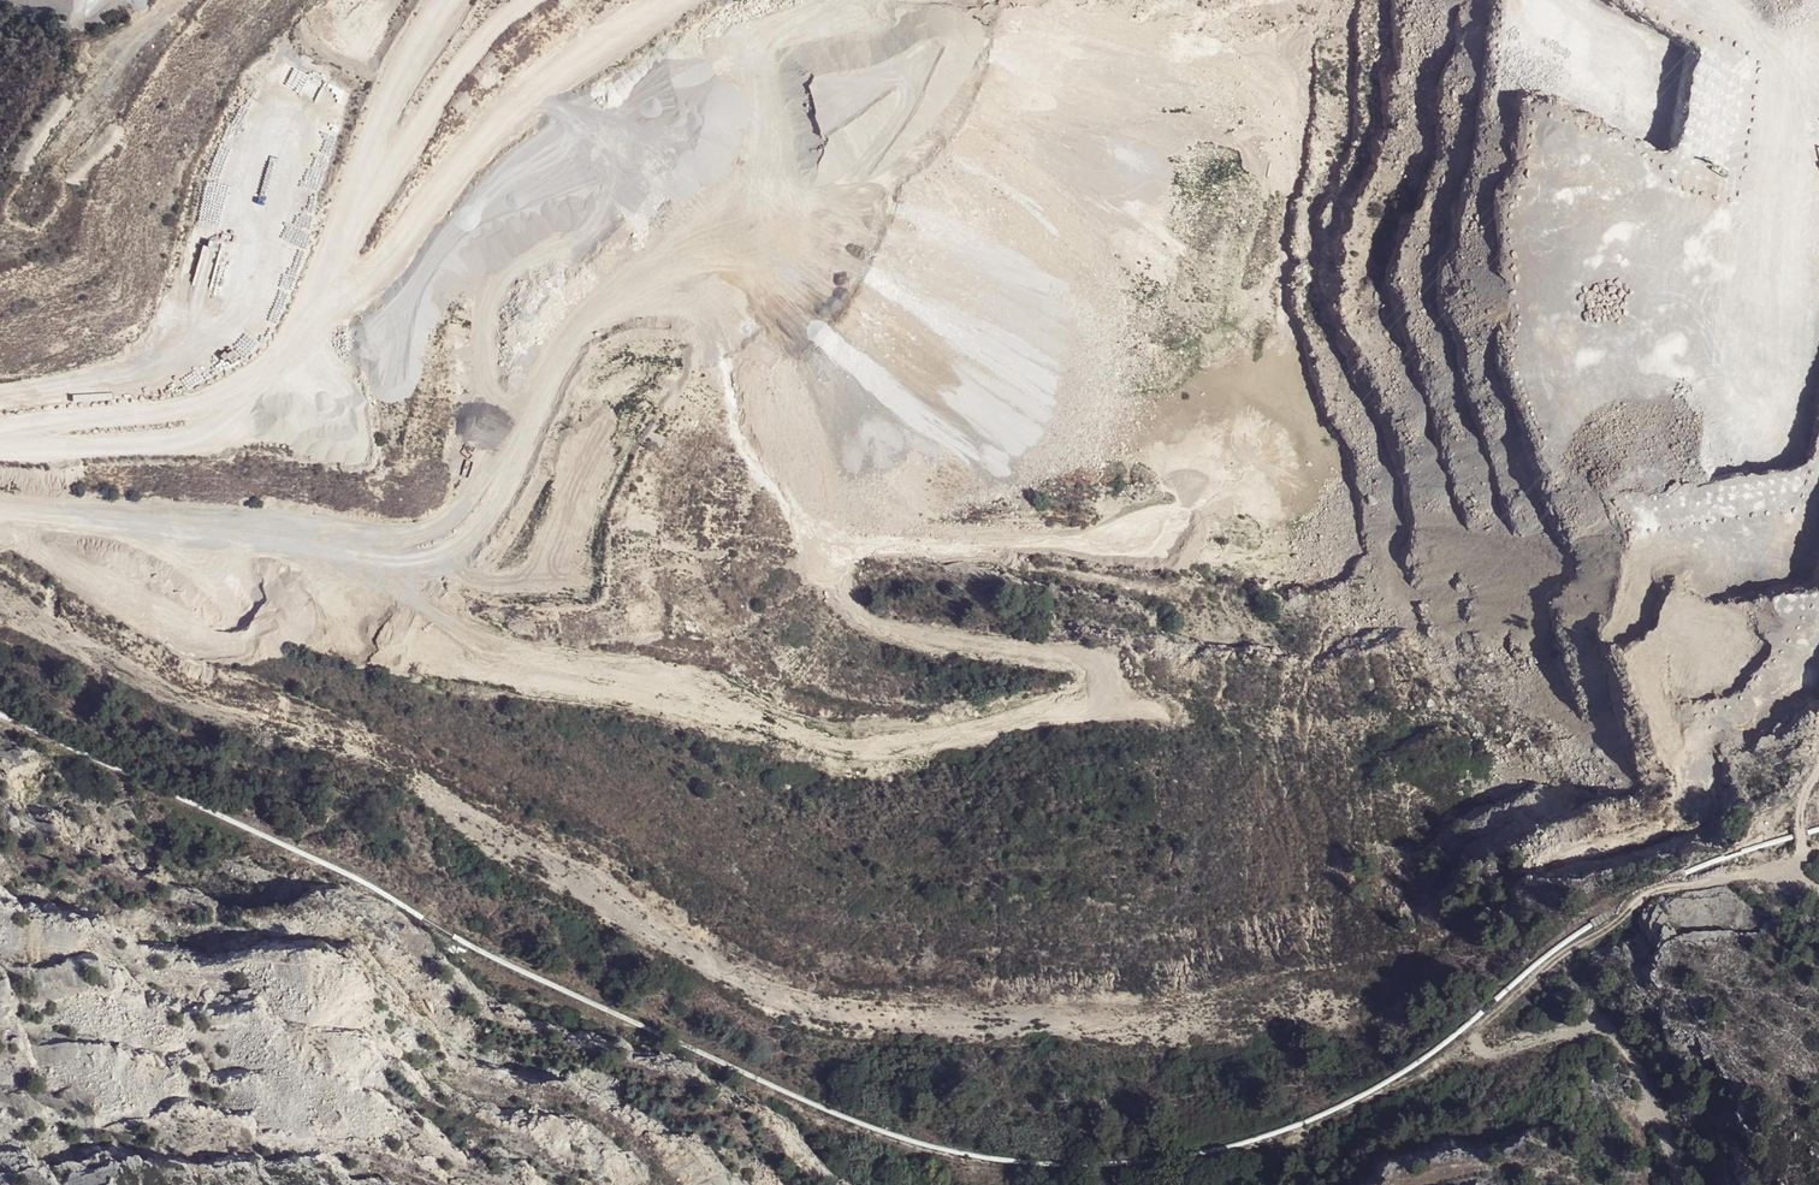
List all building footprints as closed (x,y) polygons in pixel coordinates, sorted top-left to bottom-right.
[(4,999),(9,958),(0,957),(0,999),(4,999)] [(40,1063),(61,1064),(61,1051),(74,1051),(74,1044),(40,1043),(40,1063)]
